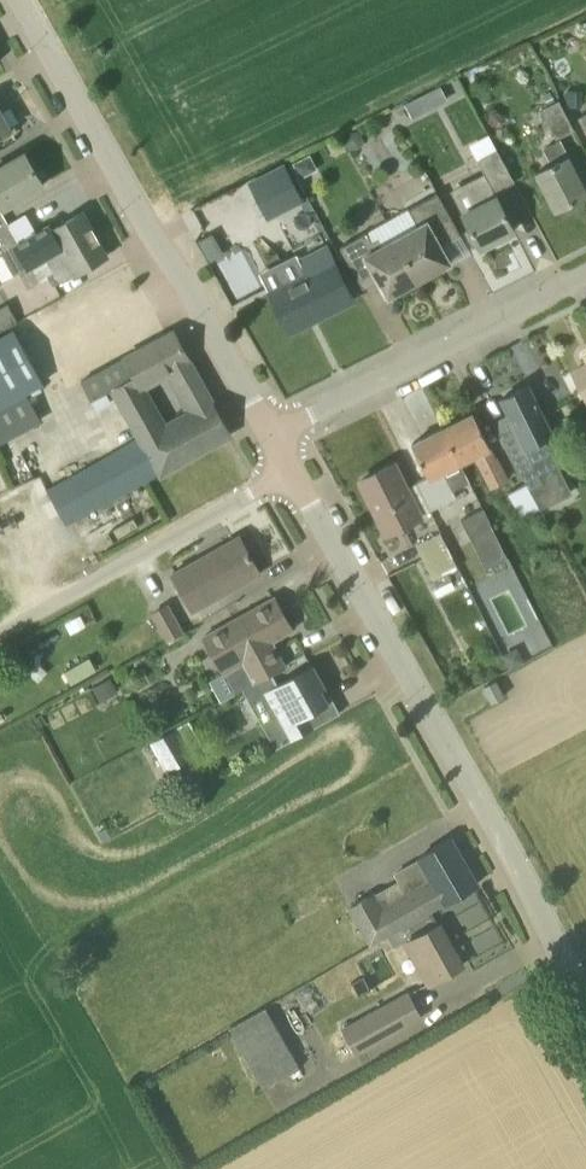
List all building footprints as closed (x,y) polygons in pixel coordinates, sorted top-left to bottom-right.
[(582,90),(565,91),(565,109),(582,109),(582,90)] [(550,92),(543,96),(547,105),(555,101),(550,92)] [(422,96),(404,105),(411,119),(429,110),(422,96)] [(559,102),(542,111),(557,140),(574,131),(559,102)] [(11,130),(0,110),(0,137),(11,130)] [(560,141),(545,148),(553,164),(537,172),(555,209),(585,194),(585,191),(569,156),(568,157),(560,141)] [(478,160),(486,174),(495,193),(514,183),(497,150),(478,160)] [(4,207),(4,208),(43,185),(25,153),(0,168),(0,209),(4,207)] [(310,155),(293,164),(301,179),(318,170),(310,155)] [(285,164),(248,182),(268,221),(305,203),(285,164)] [(418,226),(396,238),(419,280),(450,263),(438,241),(457,230),(437,193),(408,209),(418,226)] [(514,231),(497,197),(463,214),(480,248),(514,231)] [(8,224),(0,210),(0,229),(8,224)] [(8,224),(0,229),(0,257),(2,256),(7,264),(0,268),(0,284),(20,272),(20,273),(46,258),(45,257),(61,248),(62,250),(84,237),(95,231),(84,212),(51,231),(49,226),(19,243),(8,224)] [(95,231),(84,237),(62,250),(61,248),(45,257),(46,258),(20,273),(29,288),(48,277),(53,286),(108,256),(95,231)] [(204,252),(218,244),(212,233),(198,241),(204,252)] [(419,280),(396,238),(381,246),(377,239),(371,242),(366,233),(340,248),(361,284),(376,276),(388,298),(419,280)] [(353,300),(335,262),(270,294),(287,328),(316,313),(318,318),(353,300)] [(9,328),(18,323),(8,305),(0,310),(0,333),(9,328)] [(0,338),(0,408),(44,384),(14,330),(0,338)] [(141,437),(107,458),(47,491),(66,525),(231,434),(214,403),(174,332),(83,383),(94,401),(116,389),(141,437)] [(573,372),(585,398),(585,366),(573,372)] [(559,466),(553,453),(545,439),(554,434),(529,385),(501,399),(512,421),(497,428),(527,482),(532,491),(544,485),(546,489),(565,479),(558,467),(559,466)] [(442,429),(460,464),(476,456),(492,488),(507,481),(496,459),(495,460),(489,449),(491,448),(473,414),(442,429)] [(444,472),(460,464),(442,429),(412,444),(428,478),(417,483),(430,511),(442,506),(457,498),(444,472)] [(420,516),(430,511),(417,483),(406,489),(394,464),(361,481),(387,534),(420,517),(420,516)] [(532,491),(527,482),(510,491),(524,516),(541,507),(532,491)] [(490,566),(508,557),(482,507),(462,517),(488,567),(490,566)] [(434,579),(458,567),(440,531),(417,543),(434,579)] [(172,574),(193,612),(260,574),(242,541),(209,559),(207,555),(172,574)] [(513,568),(508,557),(490,566),(495,577),(513,568)] [(284,665),(271,642),(292,630),(274,599),(205,638),(225,674),(227,672),(238,692),(284,665)] [(168,642),(183,634),(168,606),(153,614),(168,642)] [(65,672),(72,685),(97,671),(89,658),(65,672)] [(312,667),(277,687),(264,694),(290,741),(339,714),(312,667)] [(111,678),(93,688),(101,703),(119,693),(111,678)] [(495,681),(484,687),(492,703),(503,697),(495,681)] [(194,758),(177,728),(150,743),(167,773),(194,758)] [(395,874),(400,882),(375,897),(373,895),(350,908),(371,945),(446,902),(477,885),(450,839),(420,857),(421,859),(395,874)] [(429,984),(462,966),(440,925),(406,944),(429,984)] [(408,995),(345,1030),(358,1053),(421,1019),(408,995)] [(266,1008),(229,1029),(264,1090),(301,1069),(266,1008)]
